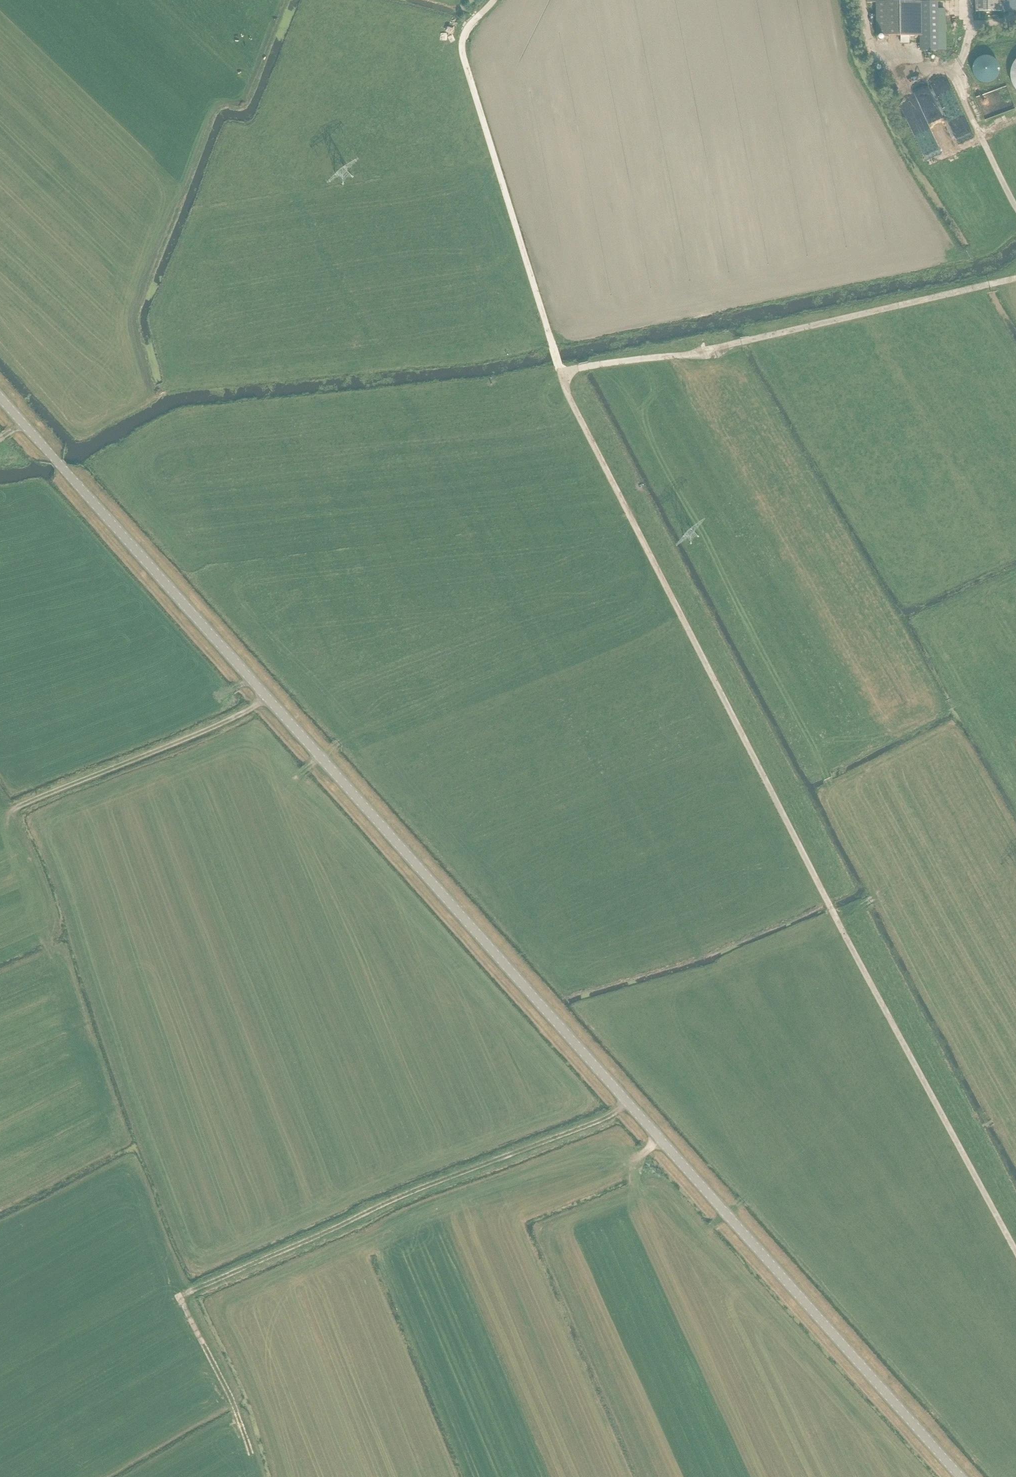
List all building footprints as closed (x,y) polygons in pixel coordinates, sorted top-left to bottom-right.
[(867,3),(876,3),(876,37),(900,36),(900,44),(909,43),(909,36),(922,36),(922,3),(917,3),(917,0),(867,0),(867,3)] [(1005,0),(975,0),(975,13),(1005,13),(1005,0)] [(986,83),(988,83),(991,82),(993,81),(995,80),(996,78),(998,76),(998,74),(999,72),(999,69),(999,67),(998,64),(997,62),(996,60),(994,59),(992,57),(989,57),(987,56),(984,56),(982,57),(980,58),(977,59),(976,61),(974,62),(973,65),(972,67),(972,70),(972,72),(973,74),(974,77),(975,79),(977,80),(979,82),(981,83),(983,83),(986,83)] [(939,152),(974,136),(949,81),(941,84),(946,94),(937,98),(931,85),(898,99),(924,158),(933,154),(930,148),(936,145),(939,152)] [(997,100),(980,106),(985,119),(1013,109),(1010,101),(999,105),(997,100)]
